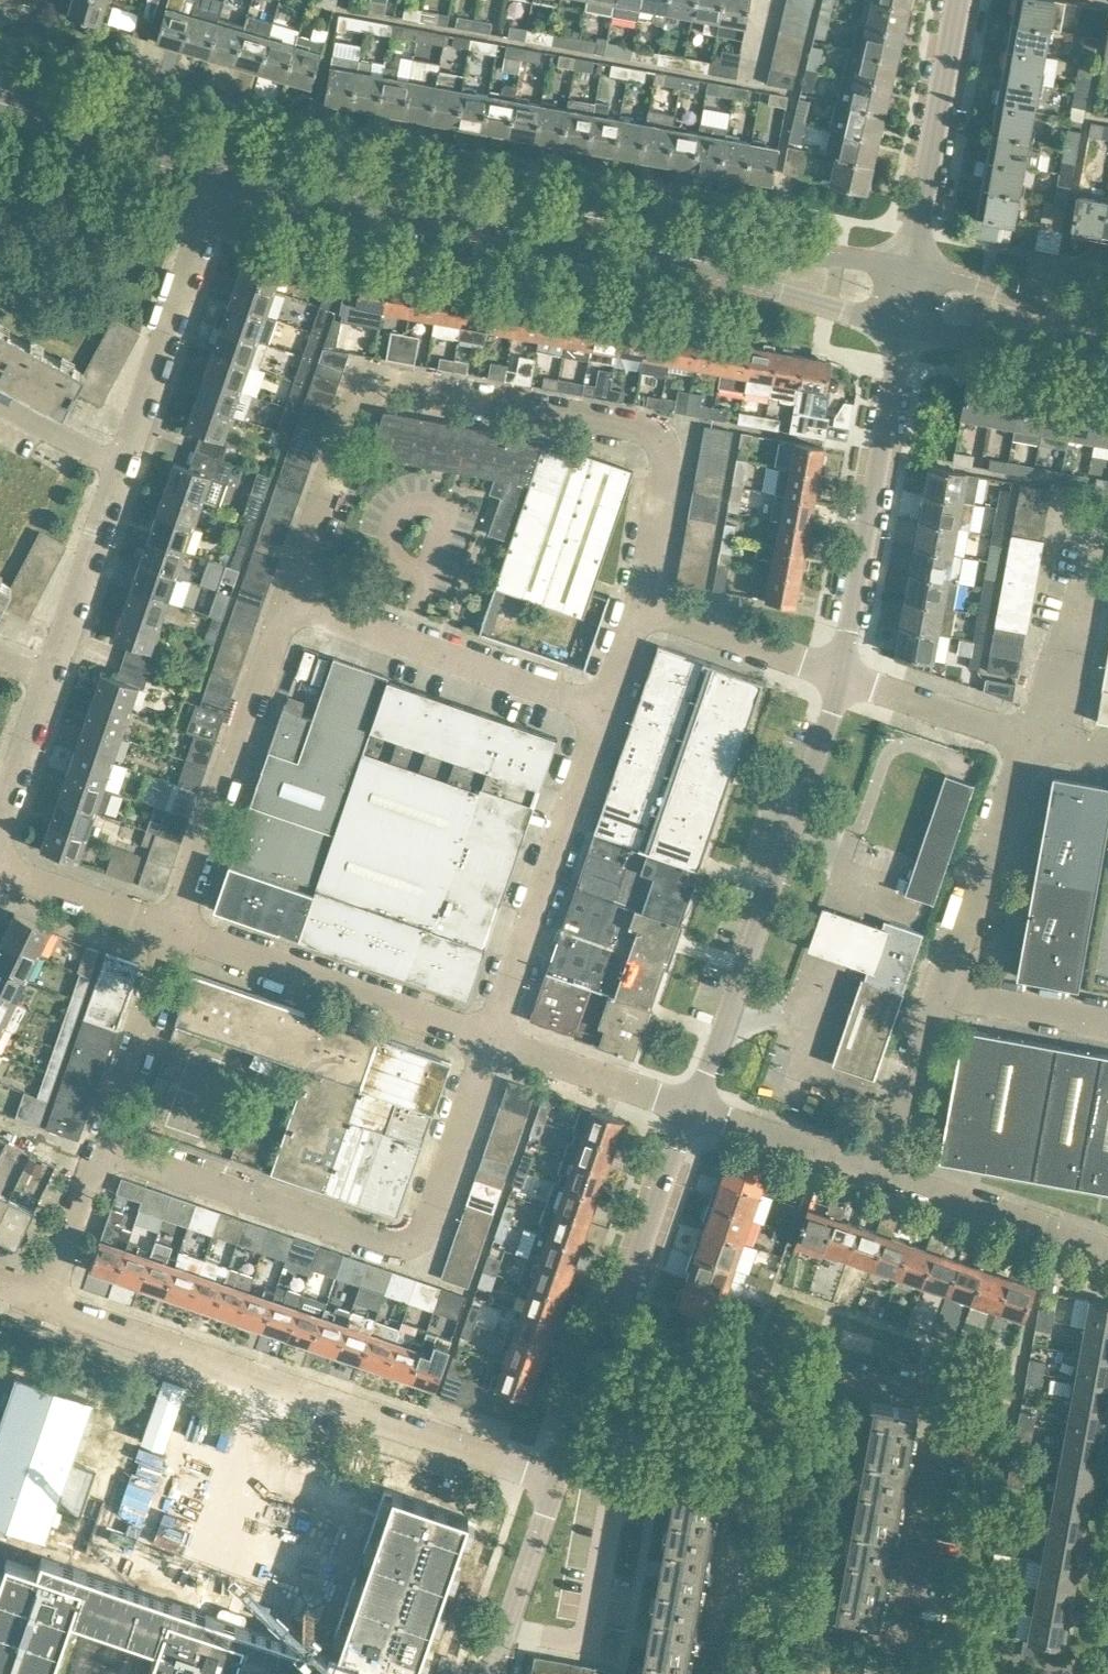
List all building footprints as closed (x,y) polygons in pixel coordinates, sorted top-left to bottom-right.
[(68,15),(100,25),(103,11),(108,12),(111,0),(72,0),(68,15)] [(146,9),(156,12),(159,0),(148,0),(146,9)] [(183,49),(195,11),(198,0),(168,0),(156,41),(168,45),(183,49)] [(183,49),(209,56),(220,18),(226,0),(199,0),(183,49)] [(317,4),(334,8),(337,0),(318,0),(317,4)] [(369,11),(371,1),(367,0),(353,0),(352,8),(369,11)] [(613,0),(588,0),(586,11),(612,16),(614,2),(613,2),(613,0)] [(640,7),(641,0),(613,0),(613,2),(614,2),(612,16),(637,20),(640,7)] [(668,0),(641,0),(640,7),(656,10),(654,20),(656,23),(665,25),(667,12),(666,12),(668,0)] [(667,12),(693,17),(696,0),(668,0),(666,12),(667,12)] [(723,0),(696,0),(693,17),(704,19),(702,32),(718,35),(720,21),(719,21),(723,0)] [(719,21),(720,21),(718,35),(742,39),(745,26),(750,0),(723,0),(719,21)] [(785,6),(811,11),(814,0),(786,0),(785,6)] [(830,17),(834,0),(823,0),(820,15),(830,17)] [(902,33),(908,7),(879,0),(874,0),(868,25),(902,33)] [(1059,0),(1015,0),(1011,22),(1051,29),(1060,30),(1061,23),(1065,1),(1059,0)] [(371,1),(369,11),(386,14),(388,4),(371,1)] [(1103,8),(1081,4),(1075,35),(1082,36),(1097,38),(1103,8)] [(785,6),(782,18),(808,24),(811,11),(785,6)] [(404,17),(421,20),(423,10),(406,7),(404,17)] [(146,9),(143,18),(138,16),(133,34),(148,39),(156,12),(146,9)] [(423,10),(421,20),(438,23),(440,13),(423,10)] [(235,64),(261,72),(272,33),(275,23),(249,15),(246,26),(235,64)] [(820,15),(815,36),(825,38),(830,17),(820,15)] [(363,19),(346,16),(345,26),(362,29),(363,19)] [(456,27),(473,30),(475,20),(458,17),(456,27)] [(220,18),(209,56),(235,64),(246,26),(232,22),(220,18)] [(805,37),(808,24),(782,18),(779,31),(805,37)] [(388,24),(381,22),(363,19),(362,29),(379,33),(387,34),(388,24)] [(475,20),(473,30),(490,33),(492,23),(475,20)] [(1011,22),(1006,48),(1044,55),(1046,40),(1049,40),(1051,29),(1011,22)] [(852,49),(851,49),(896,59),(902,33),(868,25),(858,23),(852,49)] [(415,39),(417,29),(393,24),(391,35),(398,36),(415,39)] [(507,36),(526,39),(528,29),(509,26),(507,36)] [(444,34),(434,32),(417,29),(415,39),(433,42),(442,44),(444,34)] [(555,34),(528,29),(526,39),(553,44),(555,34)] [(779,31),(776,43),(802,49),(805,37),(779,31)] [(261,72),(286,79),(297,40),(296,40),(295,44),(283,40),(284,36),(272,33),(261,72)] [(298,34),(297,40),(286,79),(311,86),(324,42),(298,34)] [(579,49),(581,39),(555,34),(553,44),(579,49)] [(452,46),(469,49),(471,39),(454,36),(452,46)] [(581,39),(579,49),(605,54),(607,44),(608,38),(598,36),(597,42),(581,39)] [(1095,52),(1097,38),(1082,36),(1080,49),(1095,52)] [(497,43),(488,42),(471,39),(469,49),(495,54),(497,43)] [(799,62),(802,49),(776,43),(773,56),(799,62)] [(631,59),(633,48),(607,44),(605,54),(631,59)] [(505,55),(522,58),(524,48),(507,45),(505,55)] [(823,47),(813,45),(808,66),(818,68),(823,47)] [(524,48),(522,58),(539,61),(541,51),(524,48)] [(633,48),(631,59),(658,63),(660,53),(633,48)] [(849,48),(843,74),(890,85),(896,59),(851,49),(852,49),(849,48)] [(1044,55),(1006,48),(1001,76),(1040,83),(1042,72),(1041,72),(1044,55)] [(714,57),(712,63),(711,73),(736,78),(740,53),(740,52),(723,49),(721,58),(714,57)] [(684,68),(686,58),(660,53),(658,63),(684,68)] [(324,101),(350,106),(357,66),(356,66),(357,58),(332,54),(324,101)] [(558,65),(575,68),(577,58),(560,55),(558,65)] [(773,56),(770,69),(796,75),(799,62),(773,56)] [(358,58),(350,106),(376,111),(385,67),(385,63),(372,61),(358,58)] [(409,79),(403,115),(429,120),(438,70),(439,63),(413,58),(409,79)] [(577,58),(575,68),(592,71),(594,61),(577,58)] [(686,58),(684,68),(711,73),(712,63),(686,58)] [(611,74),(628,77),(630,67),(613,64),(611,74)] [(818,68),(808,66),(803,87),(813,90),(818,68)] [(385,67),(376,111),(403,115),(409,79),(396,76),(397,69),(385,67)] [(630,67),(628,77),(645,81),(647,70),(630,67)] [(793,88),(796,75),(770,69),(767,83),(793,88)] [(438,70),(429,120),(455,125),(462,85),(464,75),(438,70)] [(661,83),(678,86),(680,76),(654,72),(653,82),(661,83)] [(1076,73),(1073,89),(1087,92),(1090,76),(1076,73)] [(883,112),(890,85),(843,74),(837,101),(850,104),(883,112)] [(680,76),(678,86),(695,90),(697,79),(680,76)] [(1001,76),(996,104),(1033,110),(1036,94),(1039,94),(1040,83),(1001,76)] [(731,97),(733,86),(717,83),(715,94),(731,97)] [(455,125),(481,130),(489,90),(487,90),(487,93),(475,91),(476,88),(462,85),(455,125)] [(489,90),(481,130),(508,134),(515,95),(513,95),(514,88),(504,86),(502,93),(489,90)] [(751,89),(733,86),(731,97),(749,100),(751,89)] [(1070,105),(1084,107),(1087,92),(1073,89),(1070,105)] [(768,103),(786,107),(788,96),(770,93),(768,103)] [(508,134),(534,139),(541,100),(539,100),(539,103),(528,101),(528,97),(515,95),(508,134)] [(560,144),(587,149),(594,110),(595,102),(568,96),(566,104),(568,105),(560,144)] [(810,100),(800,98),(795,119),(805,122),(810,100)] [(541,100),(534,139),(560,144),(568,105),(566,104),(566,108),(554,106),(555,102),(541,100)] [(587,149),(613,153),(620,114),(619,114),(619,117),(606,115),(609,102),(596,100),(595,102),(594,110),(587,149)] [(883,112),(850,104),(837,101),(831,127),(877,138),(883,112)] [(1033,110),(996,104),(991,131),(1030,138),(1032,127),(1030,127),(1033,110)] [(640,158),(666,163),(673,124),(672,124),(674,114),(647,109),(645,119),(647,119),(640,158)] [(613,153),(640,158),(647,119),(645,119),(644,122),(633,120),(633,117),(620,114),(613,153)] [(805,122),(795,119),(790,140),(800,143),(805,122)] [(692,168),(718,173),(725,134),(724,133),(726,126),(699,121),(698,128),(699,129),(692,168)] [(1090,122),(1088,135),(1107,139),(1107,125),(1090,122)] [(673,124),(666,163),(692,168),(699,129),(698,128),(697,132),(686,130),(687,126),(673,124)] [(877,138),(831,127),(825,154),(837,156),(871,164),(877,138)] [(1080,133),(1065,130),(1063,144),(1077,147),(1080,133)] [(991,131),(986,159),(1023,165),(1036,168),(1039,152),(1028,150),(1030,138),(991,131)] [(725,134),(718,173),(745,177),(752,138),(751,138),(750,141),(738,139),(739,136),(725,134)] [(745,177),(772,182),(779,147),(764,145),(765,141),(752,138),(745,177)] [(1077,147),(1063,144),(1058,172),(1072,174),(1077,147)] [(789,146),(788,149),(783,172),(797,175),(799,176),(805,149),(789,146)] [(831,183),(865,191),(871,164),(837,156),(831,183)] [(1023,165),(986,159),(981,186),(1020,193),(1022,182),(1020,182),(1023,165)] [(1058,172),(1053,199),(1067,202),(1072,174),(1058,172)] [(976,215),(972,236),(1009,243),(1016,206),(1018,206),(1020,193),(981,186),(976,215)] [(1106,198),(1099,238),(1107,239),(1107,186),(1106,198)] [(1094,198),(1077,195),(1071,233),(1099,238),(1106,198),(1095,196),(1094,198)] [(1044,198),(1039,226),(1062,230),(1067,202),(1053,199),(1044,198)] [(238,277),(276,290),(285,264),(246,251),(245,253),(246,253),(238,277)] [(339,312),(339,313),(342,313),(341,320),(379,327),(382,309),(387,280),(362,275),(361,277),(346,275),(344,285),(339,312)] [(229,302),(267,315),(276,290),(238,277),(229,302)] [(329,308),(338,283),(329,280),(320,305),(329,308)] [(382,309),(407,314),(413,284),(387,280),(382,309)] [(407,314),(435,319),(440,289),(413,284),(407,314)] [(458,341),(461,324),(466,294),(440,289),(435,319),(432,336),(458,341)] [(483,345),(486,328),(491,298),(466,294),(461,324),(458,341),(483,345)] [(486,328),(512,333),(518,303),(491,298),(486,328)] [(278,319),(267,315),(229,302),(226,312),(220,310),(214,325),(221,327),(259,340),(269,343),(278,319)] [(512,333),(538,338),(543,308),(518,303),(512,333)] [(320,305),(311,330),(320,333),(329,308),(320,305)] [(538,338),(535,351),(561,356),(569,313),(543,308),(538,338)] [(336,311),(327,335),(337,339),(341,320),(342,313),(339,313),(339,312),(336,311)] [(569,313),(561,356),(587,361),(588,360),(590,347),(595,317),(569,313)] [(590,347),(616,352),(622,322),(595,317),(590,347)] [(107,330),(133,345),(139,333),(113,319),(107,330)] [(616,352),(643,357),(648,327),(622,322),(616,352)] [(20,338),(19,337),(0,327),(0,375),(20,338)] [(212,352),(250,365),(259,340),(221,327),(212,352)] [(648,327),(643,357),(640,373),(665,378),(668,362),(673,332),(648,327)] [(100,342),(126,356),(133,345),(107,330),(100,342)] [(320,333),(311,330),(303,355),(312,358),(320,333)] [(386,358),(399,361),(404,334),(391,332),(386,358)] [(668,362),(694,366),(700,336),(673,332),(668,362)] [(419,337),(404,334),(399,361),(414,364),(419,337)] [(335,349),(337,339),(327,335),(323,347),(335,349)] [(719,382),(720,371),(726,341),(700,336),(694,366),(692,377),(719,382)] [(0,375),(0,380),(63,414),(76,390),(82,378),(85,373),(84,372),(20,338),(0,375)] [(743,392),(746,376),(752,346),(726,341),(720,371),(719,382),(717,388),(743,392)] [(94,354),(120,368),(126,356),(100,342),(94,354)] [(769,396),(772,380),(777,350),(752,346),(746,376),(743,392),(769,397),(769,396)] [(350,352),(335,349),(323,347),(318,360),(344,369),(350,352)] [(804,355),(777,350),(772,380),(769,396),(780,398),(779,400),(793,403),(796,385),(798,385),(804,355)] [(204,377),(241,389),(250,365),(212,352),(204,377)] [(87,366),(114,380),(120,368),(94,354),(87,366)] [(303,355),(294,379),(303,383),(312,358),(303,355)] [(796,385),(793,403),(787,431),(825,438),(828,424),(830,417),(810,413),(815,388),(825,390),(831,360),(804,355),(798,385),(796,385)] [(439,368),(452,370),(454,360),(441,357),(439,368)] [(521,357),(518,371),(506,369),(504,380),(531,385),(533,374),(535,359),(521,357)] [(318,360),(314,373),(339,381),(344,369),(318,360)] [(468,362),(454,360),(452,370),(466,373),(468,362)] [(488,377),(504,380),(506,369),(507,365),(491,362),(488,377)] [(114,380),(87,366),(84,372),(85,373),(82,378),(107,392),(114,380)] [(596,385),(594,396),(608,399),(610,388),(613,371),(599,369),(596,385)] [(310,385),(335,394),(339,381),(314,373),(310,385)] [(542,387),(555,389),(557,378),(544,376),(542,387)] [(195,402),(233,414),(241,389),(204,377),(195,402)] [(82,378),(76,390),(101,404),(107,392),(82,378)] [(557,378),(555,389),(569,392),(571,381),(557,378)] [(303,383),(294,379),(285,404),(294,407),(303,383)] [(989,420),(995,385),(968,380),(961,415),(989,420)] [(310,385),(305,397),(331,406),(335,394),(310,385)] [(1012,438),(1013,439),(1022,389),(995,385),(989,420),(1015,425),(1012,438)] [(624,391),(610,388),(608,399),(622,401),(624,391)] [(1039,443),(1048,394),(1022,389),(1013,439),(1039,443)] [(686,413),(687,402),(689,392),(678,390),(676,400),(661,398),(660,408),(686,413)] [(689,392),(687,402),(686,413),(712,418),(714,407),(700,404),(702,394),(689,392)] [(1066,448),(1068,435),(1075,399),(1048,394),(1039,443),(1066,448)] [(648,395),(646,406),(660,408),(661,398),(648,395)] [(301,409),(327,418),(331,406),(305,397),(301,409)] [(1069,435),(1066,446),(1077,447),(1084,443),(1085,437),(1095,439),(1101,404),(1075,399),(1069,435)] [(835,416),(833,425),(850,428),(855,402),(845,400),(835,416)] [(195,450),(223,459),(229,441),(224,439),(233,414),(195,402),(187,426),(186,426),(185,427),(201,433),(195,450)] [(294,407),(285,404),(277,429),(286,432),(294,407)] [(1093,449),(1107,452),(1107,405),(1101,404),(1095,439),(1093,449)] [(728,410),(714,407),(712,418),(726,420),(728,410)] [(301,409),(297,422),(322,430),(327,418),(301,409)] [(510,540),(544,441),(384,412),(370,454),(508,479),(489,533),(510,540)] [(749,424),(763,427),(765,416),(751,414),(749,424)] [(765,416),(763,427),(778,430),(780,419),(765,416)] [(293,434),(318,443),(322,430),(297,422),(293,434)] [(733,430),(705,425),(702,439),(730,445),(733,430)] [(750,448),(753,434),(742,432),(739,446),(750,448)] [(293,434),(288,447),(314,456),(318,443),(293,434)] [(730,445),(702,439),(700,452),(728,457),(730,445)] [(776,466),(780,467),(789,468),(819,474),(824,447),(781,439),(776,466)] [(583,617),(591,594),(633,470),(546,440),(496,587),(583,617)] [(284,460),(309,468),(314,456),(288,447),(284,460)] [(173,462),(164,488),(202,500),(219,506),(234,463),(223,459),(195,450),(189,467),(173,462)] [(728,457),(700,452),(697,466),(726,471),(728,457)] [(955,452),(953,462),(973,466),(975,456),(955,452)] [(987,468),(1007,472),(1009,462),(989,458),(987,468)] [(737,459),(732,485),(743,487),(748,461),(737,459)] [(284,460),(278,475),(304,484),(309,468),(284,460)] [(1007,472),(1033,476),(1035,467),(1009,462),(1007,472)] [(726,471),(697,466),(695,479),(723,484),(726,471)] [(979,475),(929,466),(923,495),(960,502),(973,504),(979,475)] [(819,474),(789,468),(780,467),(775,493),(814,500),(819,474)] [(1033,476),(1060,481),(1062,472),(1043,468),(1035,467),(1033,476)] [(1060,481),(1078,485),(1079,475),(1062,472),(1060,481)] [(278,475),(275,484),(301,493),(304,484),(278,475)] [(1107,490),(1107,480),(1096,478),(1094,488),(1107,490)] [(723,484),(695,479),(693,491),(721,496),(723,484)] [(1021,483),(1018,500),(1048,506),(1051,489),(1040,486),(1021,483)] [(271,496),(297,505),(301,493),(275,484),(271,496)] [(732,485),(727,510),(738,512),(743,487),(732,485)] [(194,525),(202,500),(164,488),(156,512),(194,525)] [(1007,510),(1010,490),(1001,489),(997,508),(1007,510)] [(249,491),(242,514),(246,515),(256,519),(264,496),(249,491)] [(721,496),(693,491),(690,504),(719,509),(721,496)] [(770,518),(780,520),(810,525),(814,500),(775,493),(770,518)] [(973,504),(960,502),(923,495),(919,521),(956,528),(969,530),(973,504)] [(271,496),(266,510),(292,519),(297,505),(271,496)] [(1018,500),(1015,517),(1045,523),(1048,506),(1018,500)] [(719,509),(690,504),(688,517),(716,523),(719,509)] [(997,508),(994,526),(1004,527),(1007,510),(997,508)] [(266,510),(262,523),(287,532),(292,519),(266,510)] [(156,512),(147,538),(185,551),(194,525),(156,512)] [(246,515),(237,540),(247,544),(256,519),(246,515)] [(716,523),(688,517),(686,529),(714,535),(716,523)] [(1015,517),(1011,534),(1042,540),(1045,523),(1015,517)] [(805,551),(810,525),(780,520),(775,546),(805,551)] [(951,555),(956,528),(919,521),(914,548),(951,555)] [(258,536),(283,544),(287,532),(262,523),(258,536)] [(736,525),(725,523),(723,536),(734,538),(736,525)] [(714,535),(686,529),(683,542),(712,548),(714,535)] [(60,557),(66,545),(40,531),(34,543),(60,557)] [(1011,534),(995,626),(1025,632),(1042,540),(1011,534)] [(258,536),(254,548),(279,557),(283,544),(258,536)] [(723,536),(720,551),(731,553),(734,538),(723,536)] [(147,538),(139,562),(177,575),(182,577),(183,574),(190,577),(192,569),(180,565),(185,551),(147,538)] [(237,540),(229,566),(239,569),(247,544),(237,540)] [(712,548),(683,542),(681,556),(709,561),(712,548)] [(53,569),(60,557),(34,543),(27,555),(53,569)] [(773,559),(770,572),(800,577),(805,551),(775,546),(760,543),(757,556),(773,559)] [(991,543),(988,561),(997,563),(1001,545),(991,543)] [(254,548),(248,563),(274,572),(279,557),(254,548)] [(914,548),(909,575),(957,583),(962,557),(951,555),(914,548)] [(53,569),(27,555),(21,567),(47,581),(53,569)] [(709,561),(681,556),(679,568),(707,573),(709,561)] [(988,561),(984,579),(994,581),(997,563),(988,561)] [(139,562),(130,587),(168,600),(177,575),(139,562)] [(729,564),(718,562),(713,589),(724,591),(729,564)] [(269,585),(274,572),(248,563),(244,576),(269,585)] [(225,565),(217,589),(230,593),(239,569),(229,566),(225,565)] [(41,593),(47,581),(21,567),(15,579),(41,593)] [(707,573),(679,568),(676,583),(704,588),(707,573)] [(795,604),(800,577),(770,572),(765,599),(795,604)] [(909,575),(904,601),(953,610),(957,583),(909,575)] [(244,576),(241,585),(266,594),(269,585),(244,576)] [(9,592),(34,605),(41,593),(15,579),(11,586),(12,586),(9,592)] [(0,580),(0,609),(3,604),(9,592),(12,586),(11,586),(0,580)] [(241,585),(236,597),(262,606),(266,594),(241,585)] [(159,625),(168,600),(130,587),(122,612),(159,625)] [(217,589),(208,614),(211,615),(222,619),(230,593),(217,589)] [(28,617),(29,615),(34,605),(9,592),(3,604),(28,617)] [(981,596),(978,614),(988,616),(991,598),(981,596)] [(232,610),(257,619),(262,606),(236,597),(232,610)] [(904,601),(899,628),(936,634),(949,637),(954,610),(953,610),(904,601)] [(232,610),(228,623),(253,631),(257,619),(232,610)] [(128,644),(123,660),(150,670),(157,652),(151,650),(159,625),(122,612),(113,638),(128,644)] [(978,614),(975,632),(984,634),(988,616),(978,614)] [(203,640),(213,643),(222,619),(211,615),(203,640)] [(223,636),(249,645),(253,631),(228,623),(223,636)] [(1022,646),(1025,632),(995,626),(992,641),(1022,646)] [(932,659),(936,634),(899,628),(895,653),(894,659),(930,671),(934,660),(932,659)] [(223,636),(219,648),(244,657),(249,645),(223,636)] [(1020,660),(1022,646),(992,641),(990,655),(1020,660)] [(658,645),(646,682),(750,717),(762,680),(658,645)] [(215,661),(240,669),(244,657),(219,648),(215,661)] [(972,649),(968,667),(978,668),(981,651),(972,649)] [(1096,720),(1107,723),(1107,653),(1096,720)] [(990,655),(987,670),(1017,675),(1020,660),(990,655)] [(250,803),(334,832),(387,678),(388,676),(333,657),(308,729),(279,719),(250,803)] [(144,688),(150,670),(123,660),(117,678),(101,673),(92,698),(131,712),(139,687),(144,688)] [(215,661),(211,672),(236,681),(240,669),(215,661)] [(211,672),(206,685),(232,693),(236,681),(211,672)] [(387,678),(334,832),(299,936),(298,938),(468,996),(557,737),(387,678)] [(985,678),(983,690),(1013,700),(1016,683),(985,678)] [(737,755),(750,717),(646,682),(633,719),(737,755)] [(202,697),(228,706),(232,693),(206,685),(202,697)] [(228,706),(202,697),(200,704),(195,702),(190,716),(220,727),(228,706)] [(92,698),(83,723),(122,736),(131,712),(92,698)] [(215,741),(220,727),(190,716),(185,731),(190,733),(215,741)] [(724,792),(737,755),(633,719),(620,756),(724,792)] [(113,762),(122,736),(83,723),(75,749),(113,762)] [(190,733),(182,757),(207,765),(215,741),(190,733)] [(75,749),(66,773),(113,790),(118,791),(126,766),(113,762),(75,749)] [(724,792),(620,756),(607,793),(712,829),(724,792)] [(182,757),(173,782),(198,791),(207,765),(182,757)] [(105,814),(113,790),(66,773),(58,798),(96,811),(105,814)] [(945,774),(916,858),(905,893),(919,898),(933,903),(974,783),(961,779),(945,774)] [(1016,975),(1016,977),(1075,987),(1078,988),(1107,821),(1107,784),(1052,774),(1040,844),(1039,844),(1035,857),(1037,858),(1026,922),(1025,922),(1020,937),(1023,938),(1016,975)] [(189,816),(198,791),(173,782),(165,808),(189,816)] [(607,793),(594,832),(698,868),(712,829),(607,793)] [(58,798),(49,823),(88,837),(96,811),(58,798)] [(214,907),(214,908),(279,931),(280,929),(286,931),(286,932),(297,936),(299,936),(334,832),(250,803),(235,846),(237,847),(233,859),(232,859),(231,864),(229,863),(214,907)] [(165,808),(156,832),(181,840),(189,816),(165,808)] [(79,862),(88,837),(49,823),(40,849),(79,862)] [(153,842),(152,845),(177,853),(181,840),(156,832),(153,842)] [(576,886),(680,922),(698,868),(594,832),(576,886)] [(140,845),(143,846),(151,849),(152,845),(153,842),(142,839),(140,845)] [(151,849),(148,857),(172,866),(177,853),(152,845),(151,849)] [(119,876),(127,850),(114,846),(106,872),(119,876)] [(140,855),(127,850),(119,876),(132,881),(140,855)] [(168,879),(172,866),(148,857),(143,870),(168,879)] [(163,892),(168,879),(143,870),(139,883),(163,892)] [(576,886),(547,970),(595,986),(651,1005),(680,922),(576,886)] [(871,959),(882,924),(850,913),(822,903),(810,938),(838,947),(871,959)] [(3,936),(40,954),(51,930),(14,912),(3,936)] [(863,978),(861,977),(832,1063),(833,1064),(834,1064),(873,1077),(874,1077),(880,1059),(923,933),(884,920),(882,924),(871,959),(882,962),(875,982),(863,978)] [(0,942),(0,964),(28,978),(40,954),(3,936),(0,942)] [(86,945),(78,969),(91,974),(100,950),(86,945)] [(84,1017),(117,1028),(139,964),(106,952),(84,1017)] [(17,1002),(28,978),(0,964),(0,993),(17,1002)] [(83,999),(91,974),(78,969),(78,970),(81,971),(72,995),(83,999)] [(547,970),(530,1019),(574,1035),(575,1031),(579,1032),(595,986),(547,970)] [(307,1067),(271,1173),(323,1191),(377,1035),(193,971),(175,1021),(307,1067)] [(651,1005),(595,986),(579,1032),(593,1037),(592,1041),(617,1050),(622,1052),(622,1051),(634,1056),(651,1005)] [(5,1026),(14,1030),(26,1006),(17,1002),(0,993),(0,1023),(5,1026)] [(74,1024),(83,999),(72,995),(64,1020),(74,1024)] [(117,1028),(84,1017),(46,1127),(79,1139),(117,1028)] [(55,1046),(65,1049),(74,1024),(64,1020),(55,1046)] [(938,1160),(1032,1177),(1056,1045),(962,1028),(938,1160)] [(377,1035),(323,1191),(397,1216),(451,1060),(377,1035)] [(1104,1053),(1056,1045),(1032,1177),(1080,1185),(1104,1053)] [(57,1074),(65,1049),(55,1046),(46,1070),(57,1074)] [(1104,1053),(1080,1185),(1107,1191),(1107,1054),(1104,1053)] [(48,1099),(57,1074),(46,1070),(38,1094),(25,1090),(40,1096),(48,1099)] [(531,1102),(536,1089),(509,1080),(504,1093),(531,1102)] [(39,1125),(48,1099),(40,1096),(25,1090),(15,1117),(39,1125)] [(548,1121),(557,1096),(544,1092),(536,1117),(548,1121)] [(527,1115),(531,1102),(504,1093),(500,1105),(527,1115)] [(523,1127),(527,1115),(500,1105),(496,1117),(523,1127)] [(582,1105),(573,1130),(615,1145),(623,1120),(582,1105)] [(523,1127),(496,1117),(492,1129),(518,1139),(523,1127)] [(542,1138),(548,1121),(536,1117),(530,1134),(542,1138)] [(492,1129),(488,1141),(514,1151),(518,1139),(492,1129)] [(563,1155),(573,1159),(606,1170),(615,1145),(573,1130),(575,1131),(571,1143),(568,1142),(563,1155)] [(8,1195),(29,1151),(6,1139),(0,1151),(0,1211),(8,1195)] [(488,1141),(484,1154),(510,1163),(514,1151),(488,1141)] [(29,1151),(8,1195),(0,1211),(0,1234),(18,1242),(55,1163),(29,1151)] [(523,1151),(518,1167),(528,1170),(534,1155),(523,1151)] [(484,1154),(479,1166),(506,1175),(510,1163),(484,1154)] [(723,1171),(720,1179),(761,1192),(769,1167),(729,1154),(729,1155),(726,1154),(721,1169),(720,1168),(720,1170),(723,1171)] [(561,1171),(557,1180),(598,1194),(606,1170),(573,1159),(563,1155),(558,1170),(561,1171)] [(506,1175),(479,1166),(475,1178),(501,1188),(506,1175)] [(523,1186),(528,1170),(518,1167),(512,1182),(523,1186)] [(790,1186),(804,1191),(808,1181),(793,1175),(790,1186)] [(142,1201),(147,1186),(122,1177),(116,1192),(142,1201)] [(475,1178),(471,1190),(497,1199),(501,1188),(475,1178)] [(589,1220),(598,1194),(557,1180),(554,1179),(545,1205),(555,1209),(589,1220)] [(752,1217),(761,1192),(720,1179),(717,1188),(714,1187),(708,1203),(752,1217)] [(142,1201),(139,1209),(162,1217),(170,1194),(147,1186),(142,1201)] [(471,1190),(467,1203),(493,1212),(497,1199),(471,1190)] [(187,1226),(195,1202),(170,1194),(162,1217),(187,1226)] [(848,1199),(833,1194),(830,1204),(844,1209),(848,1199)] [(219,1211),(195,1202),(187,1226),(211,1234),(219,1211)] [(505,1202),(499,1217),(510,1221),(516,1206),(505,1202)] [(467,1203),(463,1215),(488,1224),(493,1212),(467,1203)] [(706,1221),(703,1229),(743,1242),(752,1217),(708,1203),(703,1220),(706,1221)] [(844,1209),(830,1204),(826,1214),(834,1216),(821,1254),(838,1259),(839,1255),(847,1258),(859,1225),(841,1219),(844,1209)] [(543,1222),(540,1231),(580,1245),(589,1220),(555,1209),(545,1205),(540,1220),(543,1222)] [(111,1208),(90,1269),(114,1277),(128,1239),(129,1240),(132,1230),(123,1227),(128,1213),(111,1208)] [(797,1245),(821,1254),(834,1216),(826,1214),(808,1208),(795,1245),(797,1245)] [(211,1234),(236,1242),(243,1219),(219,1211),(211,1234)] [(879,1221),(894,1227),(898,1216),(883,1211),(879,1221)] [(463,1215),(458,1226),(484,1235),(488,1224),(463,1215)] [(779,1215),(776,1225),(791,1230),(794,1221),(779,1215)] [(505,1237),(510,1221),(499,1217),(494,1233),(505,1237)] [(260,1251),(268,1228),(243,1219),(236,1242),(260,1251)] [(897,1276),(909,1242),(891,1236),(894,1227),(879,1221),(876,1231),(884,1233),(871,1271),(887,1276),(889,1273),(897,1276)] [(787,1241),(791,1230),(776,1225),(772,1236),(787,1241)] [(884,1233),(876,1231),(859,1225),(847,1258),(856,1261),(855,1265),(871,1271),(884,1233)] [(458,1226),(454,1239),(480,1248),(484,1235),(458,1226)] [(285,1259),(293,1236),(268,1228),(260,1251),(285,1259)] [(930,1239),(944,1244),(948,1234),(933,1228),(930,1239)] [(743,1242),(703,1229),(700,1238),(697,1237),(691,1253),(735,1267),(743,1242)] [(528,1255),(538,1259),(572,1270),(580,1245),(540,1231),(536,1230),(528,1255)] [(285,1259),(286,1260),(310,1267),(318,1245),(293,1236),(285,1259)] [(163,1294),(176,1256),(165,1252),(168,1243),(155,1238),(149,1254),(138,1285),(163,1294)] [(114,1277),(138,1285),(149,1254),(136,1250),(139,1243),(129,1240),(128,1239),(114,1277)] [(454,1239),(450,1252),(475,1260),(480,1248),(454,1239)] [(947,1293),(959,1259),(941,1253),(944,1244),(930,1239),(926,1248),(934,1250),(921,1288),(937,1294),(939,1290),(947,1293)] [(934,1250),(926,1248),(909,1242),(897,1276),(906,1278),(905,1282),(921,1288),(934,1250)] [(335,1276),(342,1253),(318,1245),(310,1267),(335,1276)] [(983,1246),(979,1256),(994,1261),(998,1251),(983,1246)] [(163,1294),(187,1302),(204,1255),(179,1247),(176,1256),(163,1294)] [(450,1252),(445,1265),(471,1273),(475,1260),(450,1252)] [(487,1252),(482,1268),(496,1273),(502,1257),(487,1252)] [(335,1276),(359,1284),(367,1262),(342,1253),(335,1276)] [(726,1293),(735,1267),(691,1253),(685,1270),(689,1271),(686,1279),(726,1293)] [(526,1272),(523,1282),(563,1296),(572,1270),(538,1259),(528,1255),(525,1254),(520,1269),(526,1272)] [(187,1302),(212,1311),(228,1264),(204,1255),(187,1302)] [(997,1310),(1009,1276),(991,1270),(994,1261),(979,1256),(976,1265),(984,1268),(971,1305),(987,1311),(989,1307),(997,1310)] [(984,1268),(976,1265),(959,1259),(947,1293),(956,1296),(954,1300),(971,1305),(984,1268)] [(384,1293),(392,1270),(367,1262),(359,1284),(384,1293)] [(1022,1319),(1041,1266),(1033,1263),(1026,1282),(1009,1276),(997,1310),(1006,1313),(1004,1317),(1021,1322),(1022,1319)] [(212,1311),(237,1319),(248,1288),(253,1272),(228,1264),(212,1311)] [(471,1273),(445,1265),(441,1278),(466,1287),(471,1273)] [(774,1280),(777,1271),(762,1266),(759,1275),(774,1280)] [(496,1273),(482,1268),(477,1284),(491,1289),(496,1273)] [(415,1278),(392,1270),(384,1293),(408,1301),(415,1278)] [(755,1286),(770,1291),(774,1280),(759,1275),(755,1286)] [(415,1278),(408,1301),(432,1310),(440,1287),(415,1278)] [(677,1304),(677,1305),(717,1319),(726,1293),(686,1279),(683,1288),(680,1287),(679,1288),(680,1288),(675,1303),(676,1303),(677,1304)] [(526,1295),(521,1309),(554,1321),(563,1296),(523,1282),(519,1293),(526,1295)] [(1045,1282),(1044,1290),(1052,1291),(1053,1283),(1045,1282)] [(237,1319),(262,1328),(275,1289),(264,1286),(261,1293),(248,1288),(237,1319)] [(311,1345),(324,1306),(313,1302),(317,1290),(304,1286),(302,1291),(286,1336),(311,1345)] [(262,1328),(286,1336),(302,1291),(288,1287),(286,1293),(275,1289),(262,1328)] [(459,1319),(463,1306),(467,1296),(440,1287),(432,1310),(433,1310),(459,1319)] [(1069,1323),(1085,1326),(1107,1330),(1107,1303),(1090,1300),(1074,1297),(1069,1323)] [(470,1302),(465,1318),(476,1322),(481,1306),(470,1302)] [(311,1345),(335,1353),(350,1309),(337,1305),(335,1310),(324,1306),(311,1345)] [(1055,1310),(1039,1307),(1037,1318),(1053,1321),(1055,1310)] [(335,1353),(360,1362),(375,1318),(350,1309),(335,1353)] [(509,1321),(505,1332),(546,1346),(554,1321),(521,1309),(516,1324),(509,1321)] [(741,1327),(756,1332),(760,1321),(744,1316),(741,1327)] [(360,1362),(384,1370),(399,1326),(375,1318),(360,1362)] [(471,1337),(476,1322),(465,1318),(460,1334),(471,1337)] [(1051,1331),(1053,1321),(1037,1318),(1035,1328),(1051,1331)] [(408,1378),(422,1340),(414,1337),(418,1325),(401,1319),(399,1326),(384,1370),(408,1378)] [(1085,1326),(1080,1352),(1107,1357),(1107,1330),(1085,1326)] [(422,1340),(408,1378),(435,1388),(452,1338),(426,1328),(422,1340)] [(537,1371),(546,1346),(505,1332),(501,1343),(509,1346),(504,1360),(537,1371)] [(1080,1352),(1075,1378),(1107,1384),(1107,1357),(1080,1352)] [(454,1354),(449,1369),(459,1373),(464,1357),(454,1354)] [(1045,1362),(1029,1359),(1028,1370),(1043,1372),(1045,1362)] [(505,1391),(521,1396),(528,1399),(537,1371),(504,1360),(499,1374),(492,1372),(488,1383),(490,1384),(505,1389),(505,1391)] [(440,1396),(454,1401),(462,1374),(459,1373),(449,1369),(440,1396)] [(1041,1383),(1043,1372),(1028,1370),(1026,1380),(1041,1383)] [(0,1422),(0,1524),(46,1539),(51,1523),(56,1509),(56,1508),(80,1517),(88,1495),(87,1494),(95,1470),(72,1462),(93,1401),(16,1374),(0,1422)] [(467,1406),(476,1379),(462,1374),(454,1401),(467,1406)] [(1075,1378),(1071,1404),(1106,1411),(1107,1402),(1107,1384),(1075,1378)] [(488,1383),(476,1379),(467,1406),(482,1411),(490,1384),(488,1383)] [(496,1415),(505,1391),(505,1389),(490,1384),(482,1411),(496,1415)] [(521,1396),(505,1391),(496,1415),(512,1421),(521,1396)] [(911,1439),(917,1410),(871,1401),(870,1402),(875,1403),(863,1473),(904,1480),(909,1452),(912,1453),(913,1451),(909,1451),(911,1441),(914,1441),(915,1440),(911,1439)] [(1106,1411),(1071,1404),(1066,1430),(1105,1437),(1107,1420),(1105,1420),(1106,1411)] [(1036,1414),(1020,1411),(1018,1421),(1034,1424),(1036,1414)] [(1032,1435),(1034,1424),(1018,1421),(1016,1432),(1032,1435)] [(1105,1437),(1066,1430),(1061,1456),(1097,1463),(1098,1454),(1101,1454),(1105,1437)] [(1097,1463),(1061,1456),(1056,1482),(1095,1490),(1098,1473),(1095,1472),(1097,1463)] [(668,1533),(714,1541),(727,1471),(676,1462),(676,1463),(680,1464),(668,1533)] [(1026,1467),(1010,1464),(1009,1474),(1024,1477),(1026,1467)] [(898,1509),(904,1480),(863,1473),(850,1543),(891,1551),(896,1522),(900,1522),(900,1521),(896,1520),(898,1510),(902,1511),(902,1510),(898,1509)] [(1022,1488),(1024,1477),(1009,1474),(1007,1485),(1022,1488)] [(1095,1490),(1056,1482),(1051,1509),(1087,1515),(1089,1507),(1092,1507),(1095,1490)] [(334,1633),(343,1636),(338,1651),(336,1657),(384,1673),(414,1673),(422,1651),(468,1517),(384,1488),(334,1633)] [(1087,1515),(1051,1509),(1047,1535),(1086,1542),(1089,1525),(1086,1524),(1087,1515)] [(1017,1518),(1001,1515),(999,1526),(1015,1529),(1017,1518)] [(1013,1539),(1015,1529),(999,1526),(997,1537),(1013,1539)] [(702,1612),(714,1541),(668,1533),(655,1603),(702,1612)] [(1086,1542),(1047,1535),(1042,1561),(1078,1567),(1079,1559),(1082,1559),(1086,1542)] [(891,1551),(850,1543),(837,1612),(832,1611),(832,1613),(878,1621),(884,1591),(887,1592),(887,1591),(884,1590),(885,1580),(889,1581),(889,1579),(886,1579),(891,1551)] [(994,1552),(991,1567),(1007,1570),(1010,1555),(994,1552)] [(0,1580),(0,1673),(52,1673),(71,1618),(157,1647),(158,1647),(149,1673),(233,1673),(235,1673),(384,1673),(336,1657),(335,1658),(244,1627),(216,1617),(42,1557),(38,1569),(7,1559),(0,1580)] [(1078,1567),(1042,1561),(1037,1587),(1076,1594),(1079,1577),(1076,1576),(1078,1567)] [(991,1567),(989,1579),(1005,1581),(1007,1570),(991,1567)] [(989,1579),(988,1589),(1003,1592),(1005,1581),(989,1579)] [(1076,1594),(1037,1587),(1032,1613),(1068,1620),(1070,1610),(1073,1611),(1076,1594)] [(655,1603),(642,1673),(646,1673),(690,1673),(702,1612),(655,1603)] [(1068,1620),(1032,1613),(1027,1640),(1023,1639),(1021,1654),(1064,1662),(1066,1650),(1066,1647),(1067,1646),(1070,1629),(1067,1628),(1068,1620)] [(997,1623),(982,1620),(980,1631),(995,1634),(997,1623)] [(571,1662),(570,1662),(571,1661),(534,1654),(531,1669),(530,1673),(568,1673),(571,1662)] [(596,1666),(571,1662),(568,1673),(594,1673),(596,1666)] [(596,1666),(594,1673),(615,1673),(616,1670),(596,1666)]
